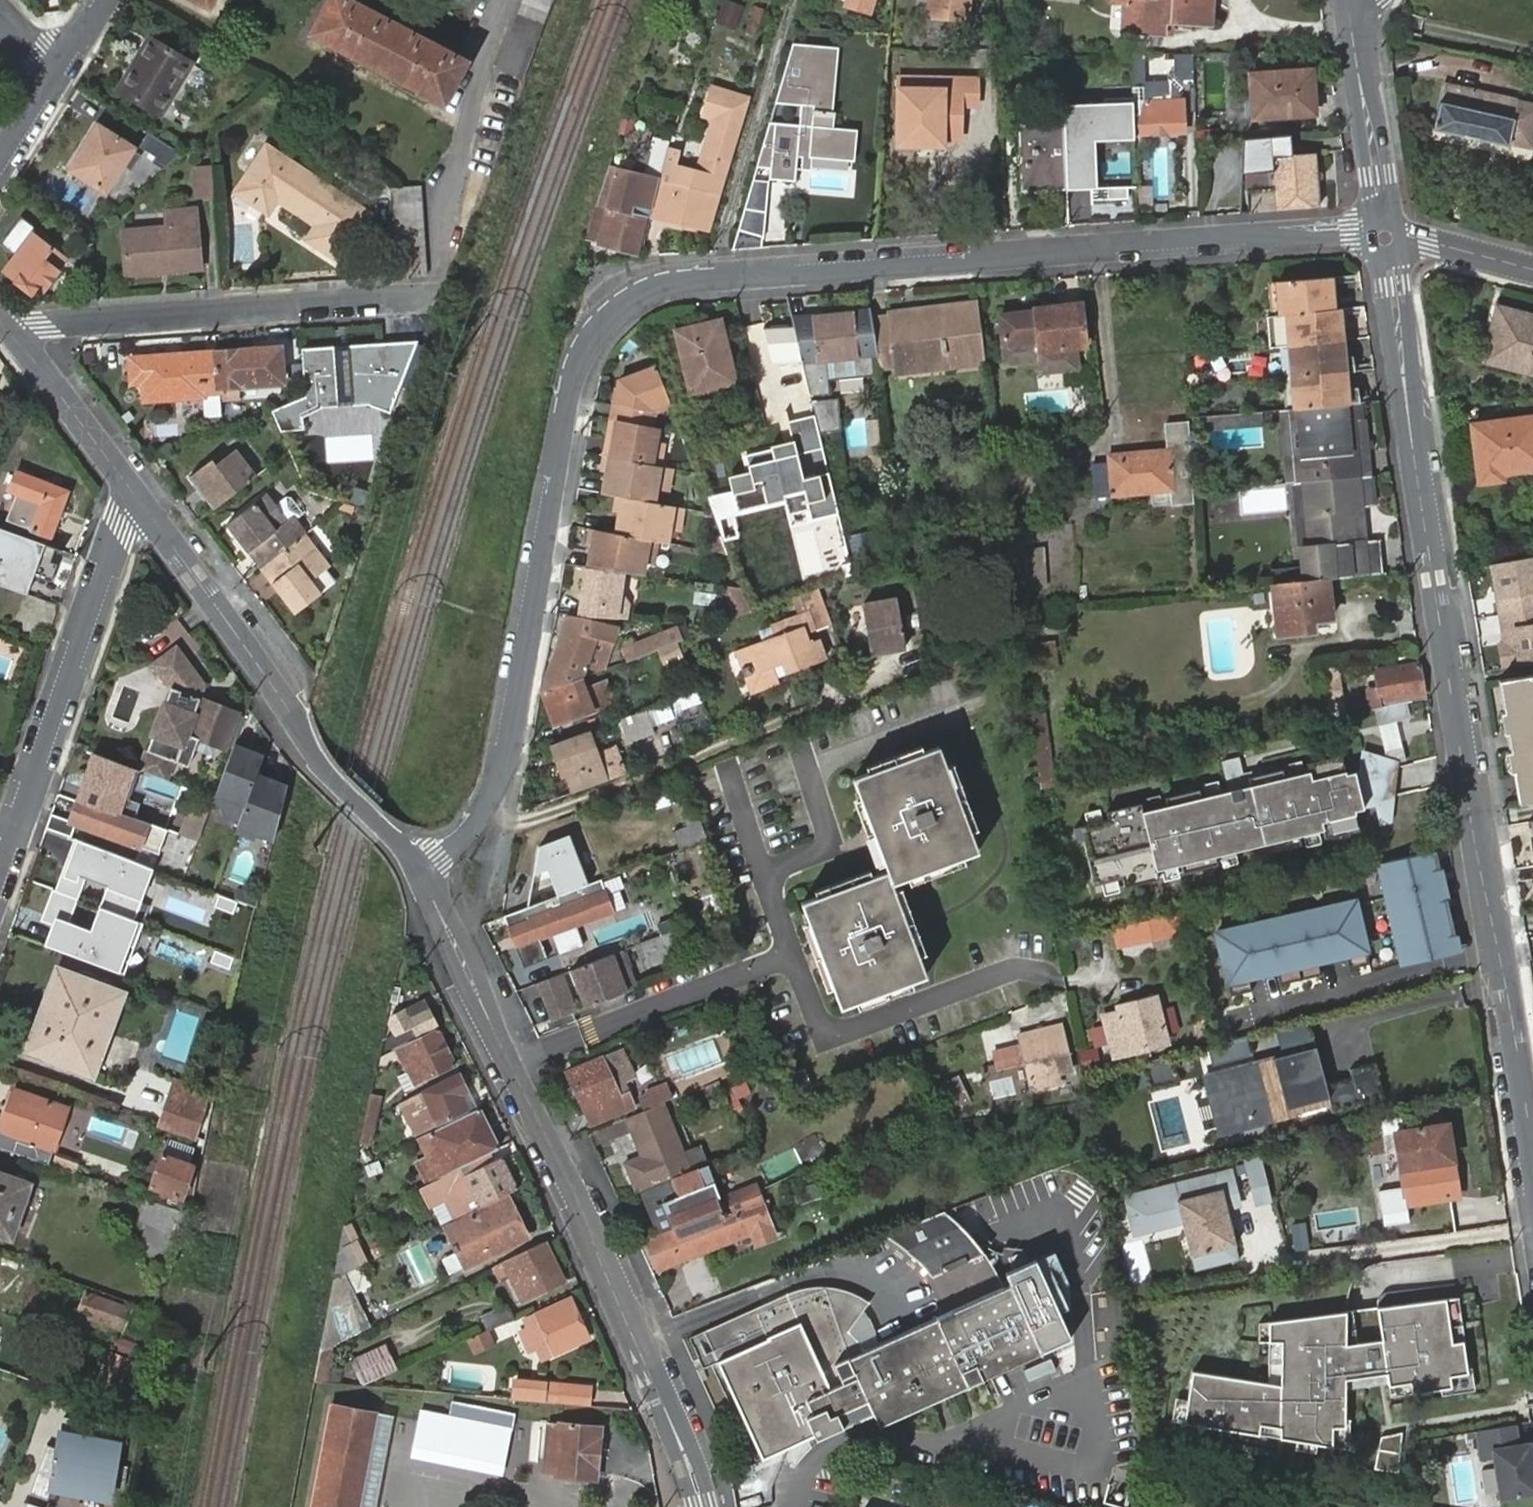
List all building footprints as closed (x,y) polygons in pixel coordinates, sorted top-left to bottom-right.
[(322,12),(311,34),(444,104),(467,60),(399,24),(352,0),(329,0),(322,12)] [(554,0),(522,0),(496,68),(524,79),(554,0)] [(732,32),(741,7),(724,0),(719,0),(710,23),(732,32)] [(845,4),(867,11),(871,0),(847,0),(845,4)] [(931,14),(967,17),(968,0),(932,0),(931,14)] [(1128,0),(1126,28),(1163,31),(1165,19),(1210,22),(1211,0),(1126,0),(1128,0)] [(150,37),(119,89),(161,114),(191,62),(150,37)] [(838,49),(792,45),(775,103),(801,105),(799,125),(770,122),(757,166),(754,175),(770,176),(796,179),(798,156),(853,160),(857,129),(834,127),(836,112),(833,112),(838,49)] [(1142,84),(1132,85),(1133,100),(1133,104),(1134,133),(1184,131),(1183,98),(1179,98),(1179,90),(1181,83),(1194,83),(1193,53),(1191,53),(1177,52),(1173,53),(1174,72),(1168,72),(1168,79),(1142,79),(1142,84)] [(1254,117),(1314,112),(1311,70),(1251,74),(1254,117)] [(899,75),(899,90),(943,90),(960,90),(960,94),(976,94),(975,107),(992,107),(992,92),(977,76),(899,75)] [(1443,85),(1439,102),(1432,130),(1509,147),(1509,144),(1532,150),(1532,149),(1532,104),(1443,85)] [(696,174),(665,167),(661,184),(658,183),(653,207),(650,217),(711,231),(726,181),(730,167),(750,100),(712,88),(704,115),(712,117),(696,174)] [(943,90),(899,90),(898,145),(942,145),(942,139),(975,139),(975,107),(976,94),(960,94),(960,90),(943,90)] [(1134,133),(1133,104),(1066,106),(1070,191),(1099,190),(1097,141),(1134,139),(1134,133)] [(1066,189),(1063,122),(1018,124),(1021,190),(1066,189)] [(97,125),(69,169),(106,192),(133,148),(97,125)] [(1218,129),(1196,130),(1196,141),(1219,139),(1218,129)] [(137,145),(163,167),(174,155),(148,133),(137,145)] [(1273,156),(1295,155),(1291,138),(1247,140),(1243,189),(1275,188),(1273,156)] [(666,152),(668,145),(653,142),(644,175),(609,166),(598,195),(584,240),(598,243),(598,244),(636,253),(645,218),(630,214),(632,204),(633,202),(653,207),(658,183),(659,178),(666,152)] [(370,214),(265,147),(235,194),(268,215),(277,201),(316,226),(308,240),(340,261),(370,214)] [(1243,189),(1248,212),(1276,210),(1276,214),(1319,211),(1315,153),(1295,155),(1273,156),(1275,188),(1243,189)] [(196,197),(213,196),(211,168),(194,169),(196,197)] [(376,215),(392,214),(391,186),(374,173),(376,215)] [(770,176),(754,175),(732,250),(749,248),(770,176)] [(397,277),(427,274),(421,185),(391,186),(392,214),(397,277)] [(632,204),(630,214),(645,218),(650,217),(653,207),(633,202),(632,204)] [(201,268),(197,209),(167,211),(168,227),(123,230),(125,269),(167,265),(168,271),(201,268)] [(37,229),(22,218),(2,245),(16,256),(5,271),(18,281),(18,284),(26,290),(29,290),(34,283),(41,288),(56,269),(54,268),(66,251),(54,242),(37,229)] [(1279,283),(1282,315),(1285,315),(1335,310),(1333,295),(1340,294),(1338,278),(1279,283)] [(878,354),(880,367),(894,365),(947,358),(948,367),(985,362),(977,302),(915,311),(917,323),(908,324),(906,314),(872,319),(878,354)] [(1035,311),(999,315),(1005,364),(1038,360),(1040,372),(1076,369),(1073,347),(1085,346),(1081,304),(1035,308),(1035,311)] [(1474,365),(1516,377),(1518,369),(1532,373),(1532,316),(1496,306),(1491,328),(1484,326),(1474,365)] [(1347,325),(1345,309),(1335,310),(1285,315),(1287,346),(1344,341),(1342,325),(1347,325)] [(791,319),(811,396),(830,393),(826,359),(878,354),(872,319),(870,311),(791,319)] [(906,312),(906,314),(908,324),(917,323),(915,311),(906,312)] [(677,335),(691,391),(734,382),(720,321),(701,326),(676,331),(677,335)] [(334,347),(300,350),(305,395),(305,396),(273,410),(282,431),(316,429),(315,419),(334,407),(375,404),(390,414),(417,341),(346,346),(347,356),(334,356),(334,347)] [(1344,341),(1287,346),(1291,377),(1346,372),(1355,371),(1353,356),(1345,358),(1344,341)] [(346,346),(334,347),(334,356),(347,356),(346,346)] [(144,382),(145,401),(203,397),(203,394),(221,392),(221,401),(240,400),(239,385),(283,383),(280,349),(217,354),(131,360),(133,384),(144,382)] [(947,358),(894,365),(895,373),(948,367),(947,358)] [(670,401),(655,364),(635,372),(639,380),(631,383),(620,381),(615,405),(620,405),(617,420),(653,427),(655,417),(650,416),(651,408),(670,401)] [(639,380),(635,372),(620,377),(620,381),(631,383),(639,380)] [(1346,372),(1291,377),(1294,409),(1355,404),(1353,388),(1348,388),(1346,372)] [(836,399),(812,402),(820,433),(839,431),(836,399)] [(1294,409),(1284,410),(1290,476),(1294,475),(1294,483),(1304,482),(1339,478),(1336,451),(1364,449),(1360,403),(1355,404),(1294,409)] [(656,440),(659,427),(653,427),(617,420),(612,418),(605,455),(659,466),(663,442),(656,440)] [(1473,425),(1480,481),(1500,478),(1500,472),(1532,468),(1532,418),(1473,425)] [(1173,504),(1194,502),(1189,422),(1166,424),(1169,450),(1119,455),(1120,463),(1110,464),(1092,465),(1095,496),(1151,491),(1172,489),(1173,504)] [(236,492),(258,476),(237,448),(217,463),(214,458),(190,476),(215,508),(236,492)] [(662,490),(666,467),(659,466),(605,455),(602,470),(607,471),(603,493),(618,495),(654,502),(657,489),(662,490)] [(757,473),(768,517),(800,509),(806,530),(823,525),(820,512),(830,509),(824,486),(814,488),(806,455),(784,461),(786,466),(757,473)] [(1120,463),(1119,455),(1110,456),(1110,464),(1120,463)] [(52,536),(69,490),(29,475),(16,471),(9,490),(21,495),(27,497),(17,523),(52,536)] [(1327,579),(1379,574),(1376,540),(1363,541),(1354,541),(1353,533),(1352,516),(1351,507),(1360,507),(1373,506),(1371,476),(1339,478),(1304,482),(1310,545),(1300,546),(1303,569),(1304,581),(1327,579)] [(1304,482),(1294,483),(1300,546),(1310,545),(1304,482)] [(1153,506),(1173,504),(1172,489),(1151,491),(1153,506)] [(307,533),(308,532),(295,515),(288,520),(268,494),(228,524),(261,568),(307,533)] [(654,540),(666,543),(669,528),(672,529),(677,506),(654,502),(618,495),(615,510),(621,512),(617,533),(654,540)] [(1361,515),(1360,507),(1351,507),(1352,516),(1361,515)] [(1025,549),(1021,512),(1007,513),(1014,565),(1023,564),(1027,563),(1025,549)] [(0,528),(0,563),(5,564),(0,577),(0,584),(29,595),(36,576),(54,583),(66,551),(0,528)] [(623,572),(641,574),(644,562),(649,563),(654,540),(617,533),(592,529),(589,544),(595,545),(591,567),(623,572)] [(1354,541),(1363,541),(1362,532),(1353,533),(1354,541)] [(327,560),(307,533),(261,568),(273,584),(281,578),(286,584),(277,590),(295,613),(322,593),(312,580),(326,570),(331,566),(327,560)] [(1046,588),(1043,547),(1025,549),(1027,563),(1023,564),(1025,589),(1046,588)] [(840,557),(795,572),(800,587),(844,573),(840,557)] [(1487,566),(1501,641),(1496,642),(1499,668),(1532,664),(1532,558),(1487,566)] [(591,567),(586,566),(578,614),(625,618),(628,605),(616,603),(623,572),(591,567)] [(1285,571),(1286,583),(1304,581),(1303,569),(1285,571)] [(1272,572),(1273,584),(1285,583),(1286,583),(1285,571),(1272,572)] [(273,584),(277,590),(286,584),(281,578),(273,584)] [(1285,583),(1273,584),(1278,635),(1299,632),(1298,622),(1313,621),(1330,619),(1331,619),(1327,579),(1304,581),(1286,583),(1285,583)] [(738,618),(752,613),(743,588),(728,587),(726,586),(738,618)] [(835,622),(822,588),(804,595),(811,614),(774,627),(778,637),(740,651),(756,691),(781,681),(776,666),(787,662),(791,672),(827,659),(820,639),(811,643),(807,634),(817,630),(835,622)] [(865,605),(874,653),(908,647),(899,599),(865,605)] [(569,618),(564,634),(579,638),(580,633),(596,637),(608,642),(612,627),(584,618),(569,618)] [(1298,622),(1299,632),(1313,631),(1314,629),(1313,621),(1298,622)] [(811,643),(820,639),(817,630),(807,634),(811,643)] [(621,647),(626,660),(662,647),(668,644),(663,632),(621,647)] [(545,678),(542,691),(580,678),(586,667),(596,637),(580,633),(579,638),(564,634),(562,634),(556,654),(545,678)] [(586,667),(598,671),(608,642),(596,637),(586,667)] [(668,644),(662,647),(670,671),(688,664),(679,641),(668,644)] [(1054,641),(1033,644),(1037,668),(1057,666),(1054,641)] [(234,744),(245,716),(239,714),(201,699),(205,687),(178,648),(155,664),(172,689),(141,770),(167,780),(174,761),(189,768),(197,746),(198,750),(209,755),(213,753),(216,746),(227,749),(231,751),(234,744)] [(1356,704),(1358,714),(1380,709),(1379,703),(1424,695),(1419,665),(1365,673),(1369,702),(1356,704)] [(1532,800),(1532,674),(1504,679),(1519,771),(1524,802),(1532,800)] [(580,678),(542,691),(554,725),(614,702),(606,681),(584,689),(580,678)] [(1323,690),(1327,715),(1339,713),(1338,706),(1341,705),(1338,687),(1323,690)] [(691,692),(666,701),(671,715),(696,707),(691,692)] [(646,725),(668,722),(666,704),(643,706),(646,725)] [(1045,714),(1032,715),(1035,740),(1048,739),(1045,714)] [(1401,720),(1375,727),(1384,760),(1401,755),(1398,742),(1407,740),(1401,720)] [(606,780),(588,730),(552,744),(559,763),(564,762),(575,791),(606,780)] [(1048,739),(1035,740),(1041,789),(1054,786),(1048,739)] [(265,755),(234,744),(215,798),(245,808),(238,830),(270,841),(289,785),(258,775),(265,755)] [(802,902),(811,927),(841,1007),(926,975),(892,883),(978,851),(940,746),(853,778),(887,870),(802,902)] [(1218,761),(1222,783),(1240,779),(1236,758),(1218,761)] [(52,814),(46,828),(75,839),(80,825),(91,830),(99,832),(159,855),(167,830),(114,811),(128,773),(92,760),(70,822),(52,814)] [(1348,764),(1081,828),(1098,898),(1180,878),(1177,866),(1305,835),(1308,847),(1365,833),(1348,764)] [(197,842),(213,803),(192,795),(177,834),(197,842)] [(689,826),(675,832),(681,849),(707,839),(698,814),(686,819),(689,826)] [(1530,821),(1525,822),(1529,845),(1532,844),(1532,841),(1530,821)] [(538,846),(526,908),(588,885),(569,834),(538,846)] [(159,869),(77,836),(60,878),(85,888),(89,878),(108,886),(101,904),(138,919),(159,869)] [(1435,849),(1427,851),(1452,952),(1459,950),(1435,849)] [(1378,863),(1403,964),(1452,952),(1427,851),(1378,863)] [(85,888),(60,878),(41,922),(55,927),(48,946),(124,975),(144,922),(138,919),(101,904),(93,927),(74,920),(85,888)] [(526,908),(505,916),(525,968),(548,959),(540,939),(552,934),(558,949),(582,940),(576,924),(612,910),(612,909),(601,880),(588,885),(526,908)] [(1356,900),(1215,933),(1230,995),(1251,990),(1248,977),(1276,971),(1279,984),(1321,974),(1318,962),(1346,956),(1349,967),(1371,962),(1356,900)] [(1147,922),(1151,939),(1181,932),(1177,915),(1147,922)] [(202,947),(194,1002),(221,1006),(229,951),(202,947)] [(572,969),(585,1006),(636,987),(623,950),(572,969)] [(41,1019),(30,1049),(45,1055),(92,1072),(100,1049),(120,995),(114,992),(74,977),(59,972),(49,998),(41,1019)] [(539,982),(544,995),(569,986),(564,972),(539,982)] [(544,995),(552,1019),(577,1010),(569,986),(544,995)] [(1167,1041),(1155,994),(1117,1004),(1119,1013),(1104,1017),(1106,1025),(1111,1043),(1114,1055),(1130,1051),(1133,1050),(1163,1042),(1167,1041)] [(424,1000),(418,1002),(423,1011),(428,1009),(424,1000)] [(423,1011),(418,1002),(391,1016),(389,1022),(395,1033),(385,1037),(390,1048),(436,1025),(428,1009),(423,1011)] [(1060,1024),(1019,1034),(1022,1046),(1029,1075),(1032,1090),(1059,1084),(1057,1074),(1072,1070),(1060,1024)] [(1111,1043),(1106,1025),(1090,1029),(1095,1047),(1111,1043)] [(406,1044),(406,1043),(396,1048),(414,1084),(454,1064),(437,1029),(406,1044)] [(714,1037),(662,1051),(669,1078),(721,1065),(714,1037)] [(1317,1045),(1273,1057),(1287,1111),(1331,1099),(1317,1045)] [(1029,1075),(1022,1046),(1009,1049),(1016,1078),(1029,1075)] [(624,1049),(614,1053),(618,1062),(628,1058),(624,1049)] [(1081,1052),(1084,1071),(1100,1068),(1097,1049),(1081,1052)] [(392,1050),(379,1057),(377,1066),(396,1057),(392,1050)] [(618,1062),(614,1053),(569,1071),(585,1110),(587,1109),(593,1123),(636,1105),(626,1082),(636,1077),(628,1058),(618,1062)] [(1170,1080),(1166,1059),(1149,1062),(1153,1084),(1170,1080)] [(460,1094),(467,1090),(459,1074),(414,1096),(429,1127),(468,1108),(460,1094)] [(958,1105),(971,1099),(960,1075),(947,1081),(958,1105)] [(202,1138),(208,1124),(200,1121),(205,1106),(209,1092),(176,1081),(161,1125),(202,1138)] [(729,1101),(719,1081),(705,1086),(715,1107),(729,1101)] [(48,1164),(68,1108),(15,1089),(0,1130),(0,1146),(48,1164)] [(474,1105),(467,1090),(460,1094),(468,1108),(474,1105)] [(652,1108),(664,1103),(672,1100),(668,1090),(648,1098),(652,1108)] [(381,1095),(371,1093),(365,1119),(374,1114),(378,1113),(381,1095)] [(690,1169),(690,1171),(707,1164),(700,1145),(683,1152),(664,1103),(652,1108),(627,1118),(639,1147),(641,1146),(645,1155),(625,1163),(637,1191),(690,1169)] [(499,1148),(479,1108),(419,1137),(429,1158),(437,1173),(468,1157),(471,1162),(495,1150),(499,1148)] [(374,1114),(365,1119),(355,1168),(376,1158),(372,1151),(367,1150),(374,1114)] [(1453,1160),(1447,1123),(1387,1132),(1382,1138),(1383,1149),(1390,1152),(1397,1151),(1400,1168),(1402,1184),(1395,1185),(1389,1190),(1391,1201),(1398,1204),(1458,1196),(1453,1160)] [(428,1183),(420,1187),(429,1206),(447,1197),(457,1218),(470,1212),(518,1188),(503,1157),(500,1158),(495,1150),(471,1162),(439,1178),(428,1183)] [(162,1154),(151,1186),(183,1196),(194,1165),(162,1154)] [(439,1178),(471,1162),(468,1157),(437,1173),(439,1178)] [(437,1173),(429,1158),(418,1163),(428,1183),(439,1178),(437,1173)] [(707,1164),(690,1171),(671,1178),(678,1196),(664,1201),(669,1213),(675,1227),(678,1236),(756,1206),(751,1195),(759,1192),(756,1183),(748,1186),(720,1196),(719,1194),(715,1182),(707,1164)] [(1233,1166),(1122,1194),(1133,1237),(1184,1224),(1196,1271),(1242,1260),(1229,1211),(1243,1207),(1233,1166)] [(11,1237),(29,1184),(0,1174),(0,1233),(11,1237)] [(767,1186),(763,1176),(757,1178),(761,1188),(767,1186)] [(764,1203),(759,1192),(751,1195),(756,1206),(764,1203)] [(429,1206),(440,1227),(452,1220),(457,1218),(447,1197),(429,1206)] [(446,1228),(465,1267),(528,1236),(509,1198),(446,1228)] [(146,1201),(139,1220),(180,1235),(187,1215),(146,1201)] [(764,1203),(756,1206),(678,1236),(675,1227),(647,1239),(659,1268),(753,1232),(758,1242),(776,1235),(772,1225),(764,1203)] [(957,1221),(945,1211),(780,1274),(787,1293),(703,1330),(762,1457),(814,1433),(816,1437),(842,1425),(837,1412),(867,1399),(879,1425),(1041,1351),(1010,1283),(1004,1286),(993,1264),(977,1241),(957,1221)] [(353,1220),(345,1224),(339,1253),(358,1242),(362,1241),(353,1220)] [(339,1253),(334,1278),(344,1274),(367,1262),(358,1242),(339,1253)] [(564,1281),(544,1242),(503,1262),(522,1302),(564,1281)] [(334,1278),(333,1278),(320,1351),(334,1344),(370,1326),(344,1274),(334,1278)] [(85,1293),(79,1314),(124,1329),(131,1308),(85,1293)] [(525,1320),(529,1328),(538,1347),(543,1358),(588,1337),(570,1299),(525,1320)] [(1459,1387),(1445,1300),(1378,1310),(1383,1342),(1344,1348),(1345,1316),(1282,1325),(1281,1390),(1200,1377),(1190,1428),(1343,1449),(1346,1383),(1387,1374),(1390,1396),(1459,1387)] [(538,1347),(529,1328),(521,1332),(529,1351),(538,1347)] [(494,1344),(488,1329),(467,1338),(473,1353),(494,1344)] [(143,1343),(123,1336),(119,1349),(138,1356),(143,1343)] [(334,1344),(320,1351),(309,1379),(326,1382),(334,1344)] [(352,1360),(362,1384),(396,1370),(385,1345),(352,1360)] [(516,1381),(514,1398),(590,1405),(592,1387),(557,1384),(516,1381)] [(452,1403),(449,1416),(513,1428),(515,1415),(452,1403)] [(376,1413),(331,1405),(312,1506),(358,1506),(376,1413)] [(513,1428),(449,1416),(449,1417),(420,1411),(413,1448),(506,1466),(513,1428)] [(376,1413),(358,1506),(373,1506),(391,1416),(376,1413)] [(1475,1430),(1480,1462),(1495,1459),(1502,1501),(1532,1496),(1532,1444),(1522,1445),(1518,1423),(1475,1430)] [(602,1428),(551,1424),(546,1475),(597,1479),(602,1428)] [(118,1443),(65,1435),(64,1445),(58,1444),(56,1450),(46,1447),(29,1496),(47,1502),(56,1476),(94,1481),(92,1492),(110,1495),(118,1443)] [(1295,1506),(1309,1506),(1312,1495),(1299,1492),(1295,1506)]
